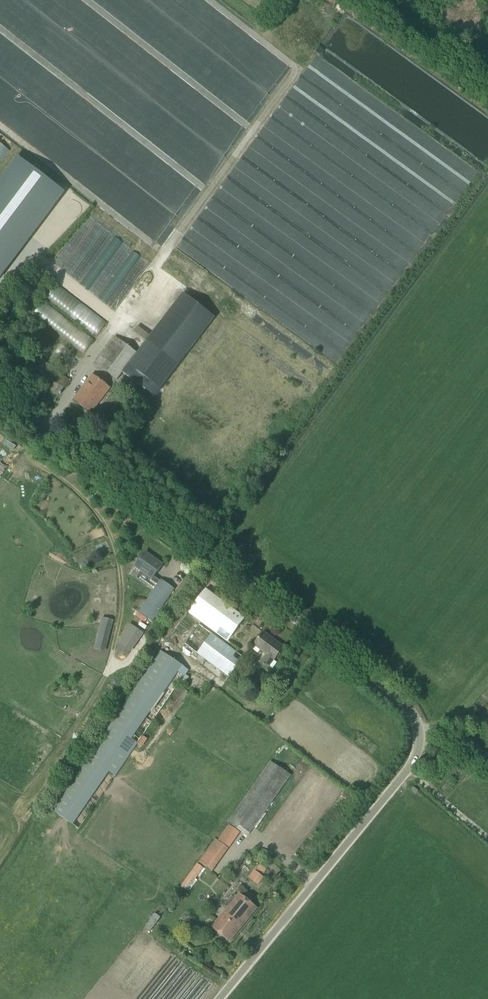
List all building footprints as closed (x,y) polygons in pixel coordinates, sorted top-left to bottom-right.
[(8,150),(6,149),(0,144),(0,162),(8,150)] [(0,181),(0,280),(66,192),(18,156),(0,181)] [(215,317),(183,293),(122,372),(154,396),(215,317)] [(95,364),(116,380),(136,354),(114,338),(95,364)] [(27,371),(58,396),(70,381),(39,356),(27,371)] [(75,402),(88,412),(97,401),(99,402),(109,389),(91,376),(81,389),(83,391),(75,402)] [(92,519),(86,525),(91,530),(97,524),(92,519)] [(162,565),(145,552),(135,566),(152,579),(162,565)] [(151,622),(174,589),(161,580),(138,613),(151,622)] [(199,598),(188,612),(228,641),(239,627),(245,619),(205,590),(199,598)] [(263,632),(254,645),(266,654),(260,663),(267,668),(274,660),(284,648),(263,632)] [(211,633),(196,653),(229,677),(240,662),(232,657),(236,652),(211,633)] [(51,811),(79,829),(188,670),(161,651),(51,811)] [(143,736),(138,744),(142,747),(148,739),(143,736)] [(271,761),(227,823),(229,824),(241,832),(248,837),(291,776),(271,761)] [(186,891),(204,868),(197,863),(180,887),(186,891)] [(263,877),(261,876),(267,869),(261,865),(250,879),(257,885),(263,877)] [(226,911),(212,928),(229,942),(243,925),(257,908),(240,894),(226,911)] [(151,932),(162,916),(156,912),(145,928),(151,932)]
